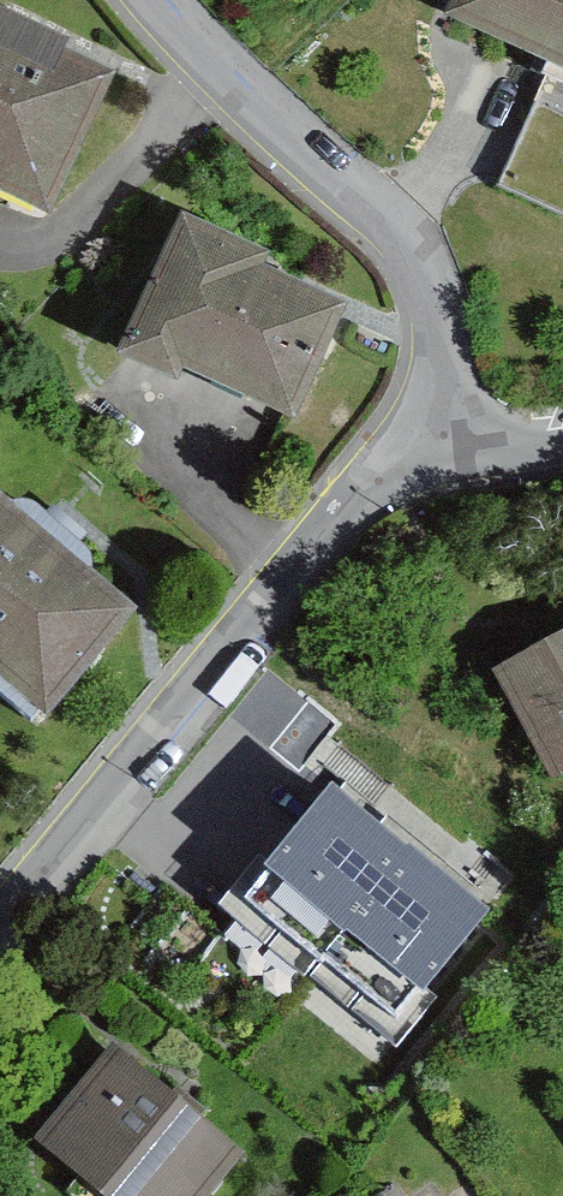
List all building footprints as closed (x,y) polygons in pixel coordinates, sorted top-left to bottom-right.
[(555,67),(499,193),(562,221),(562,0),(471,0),(460,25),(555,67)] [(0,45),(0,181),(55,207),(107,94),(0,45)] [(263,273),(188,239),(133,359),(179,380),(186,366),(288,413),(297,417),(341,321),(258,283),(263,273)] [(0,505),(0,664),(55,708),(133,612),(0,505)] [(505,672),(556,778),(562,774),(562,644),(505,672)] [(424,996),(490,915),(332,785),(266,867),(424,996)] [(54,1140),(118,1195),(206,1195),(241,1156),(126,1057),(54,1140)]
